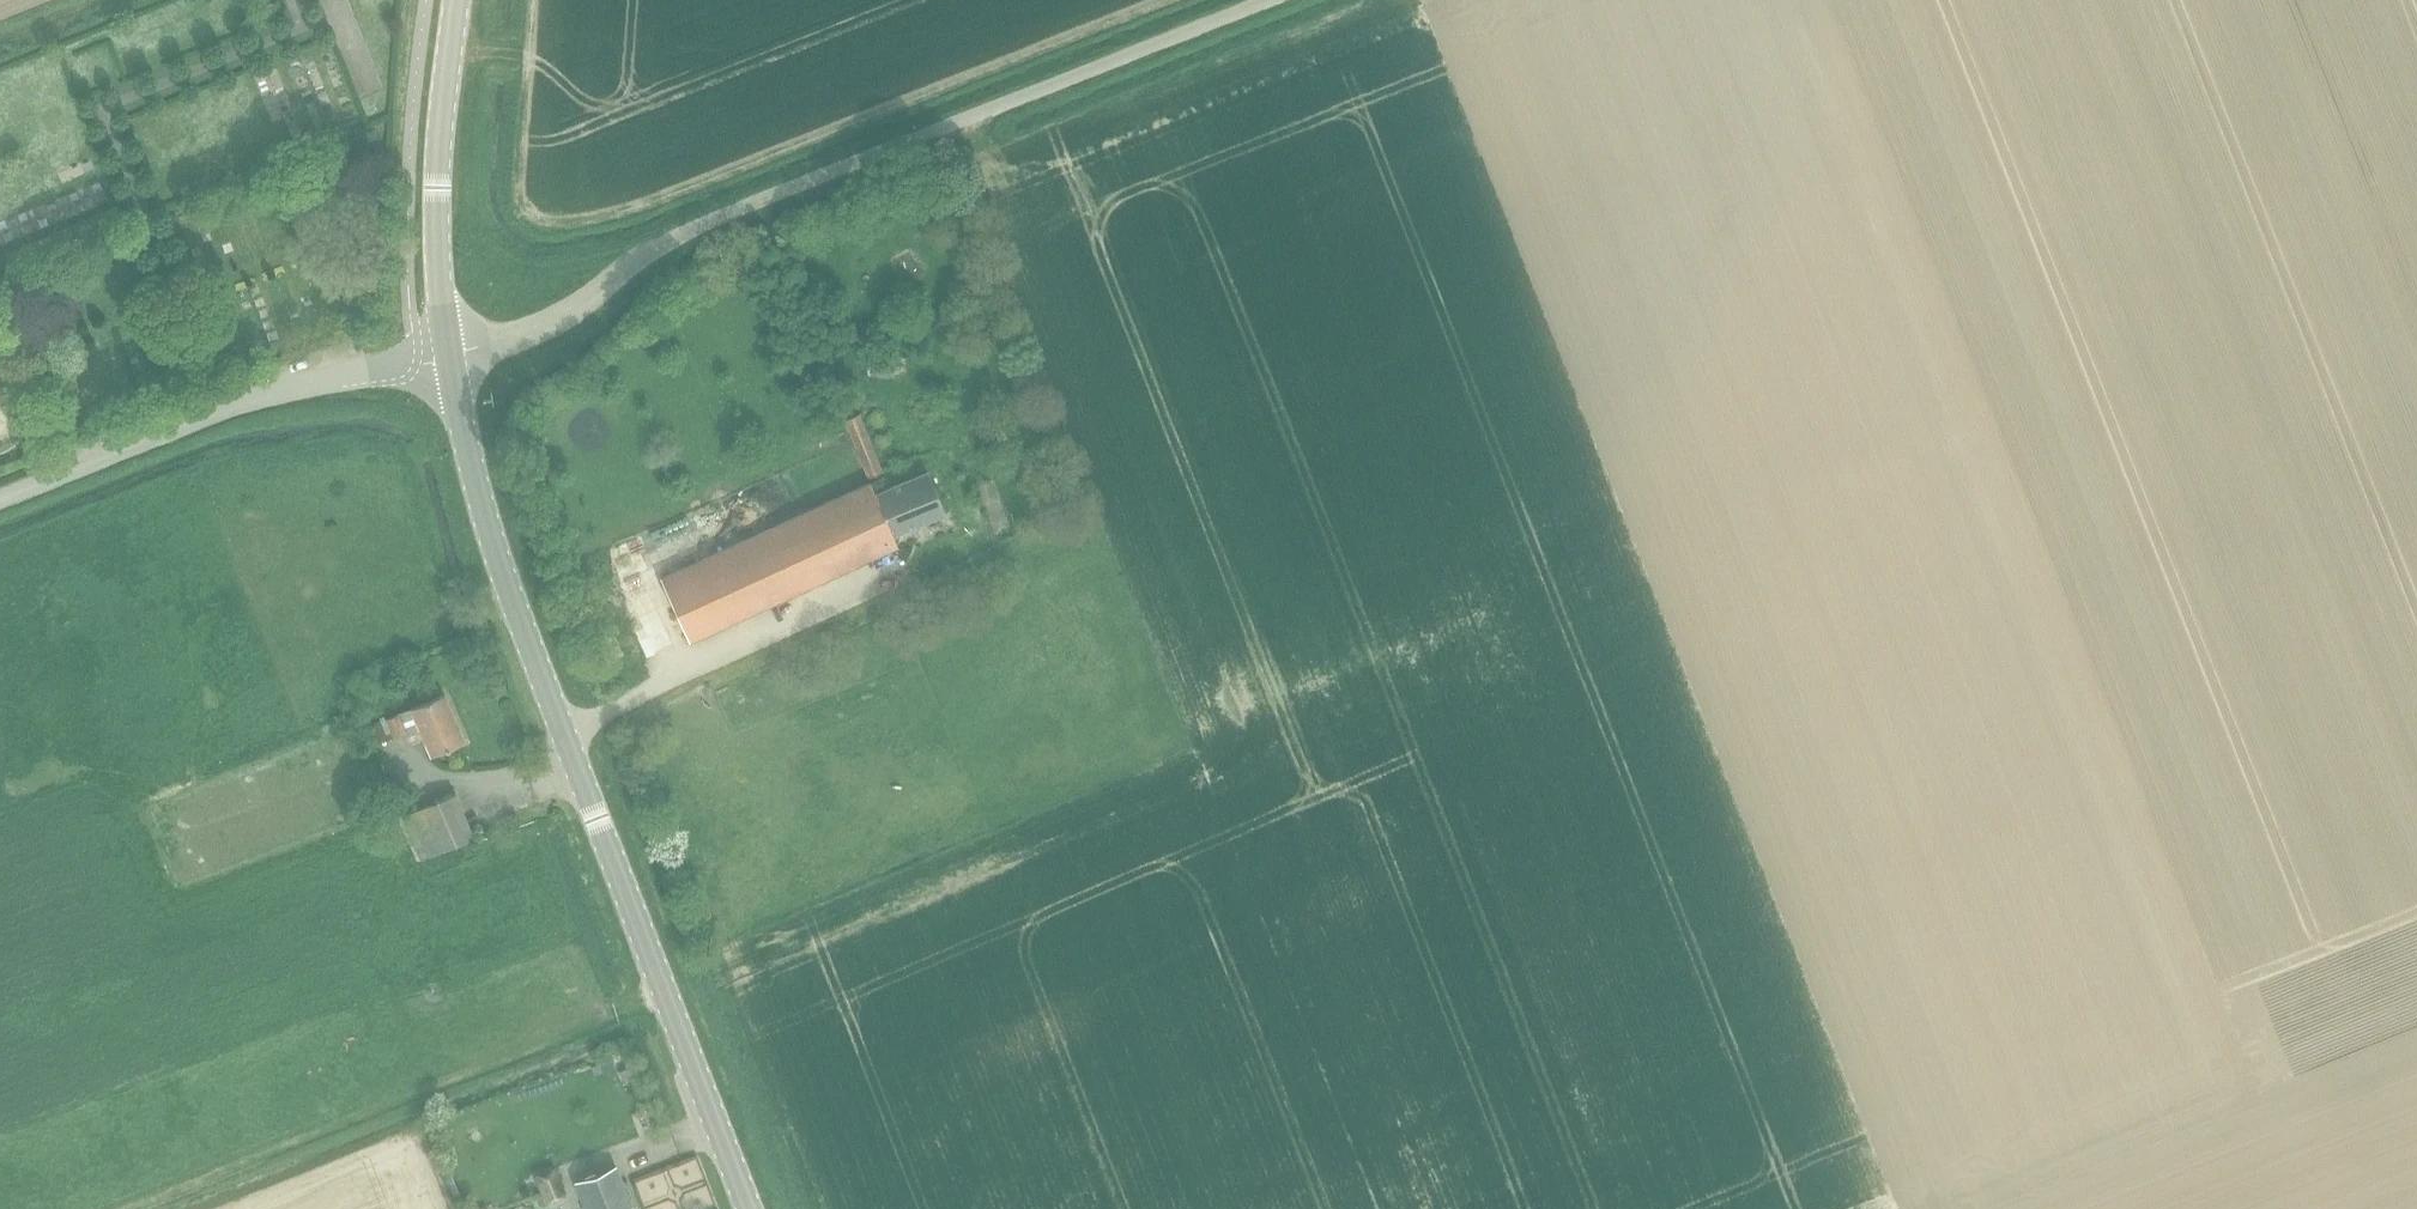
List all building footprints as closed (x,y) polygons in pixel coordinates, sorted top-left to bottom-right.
[(849,418),(844,420),(869,476),(882,470),(855,408),(847,412),(849,418)] [(871,481),(663,575),(691,636),(897,543),(893,535),(946,511),(926,469),(876,492),(871,481)] [(387,715),(394,735),(406,730),(411,741),(423,736),(431,754),(465,739),(444,693),(387,715)] [(455,792),(402,814),(420,857),(473,835),(455,792)] [(610,1060),(601,1063),(604,1073),(614,1069),(610,1060)] [(574,1180),(586,1208),(633,1208),(632,1205),(631,1206),(615,1164),(574,1180)] [(546,1201),(563,1194),(552,1167),(534,1174),(546,1201)]
